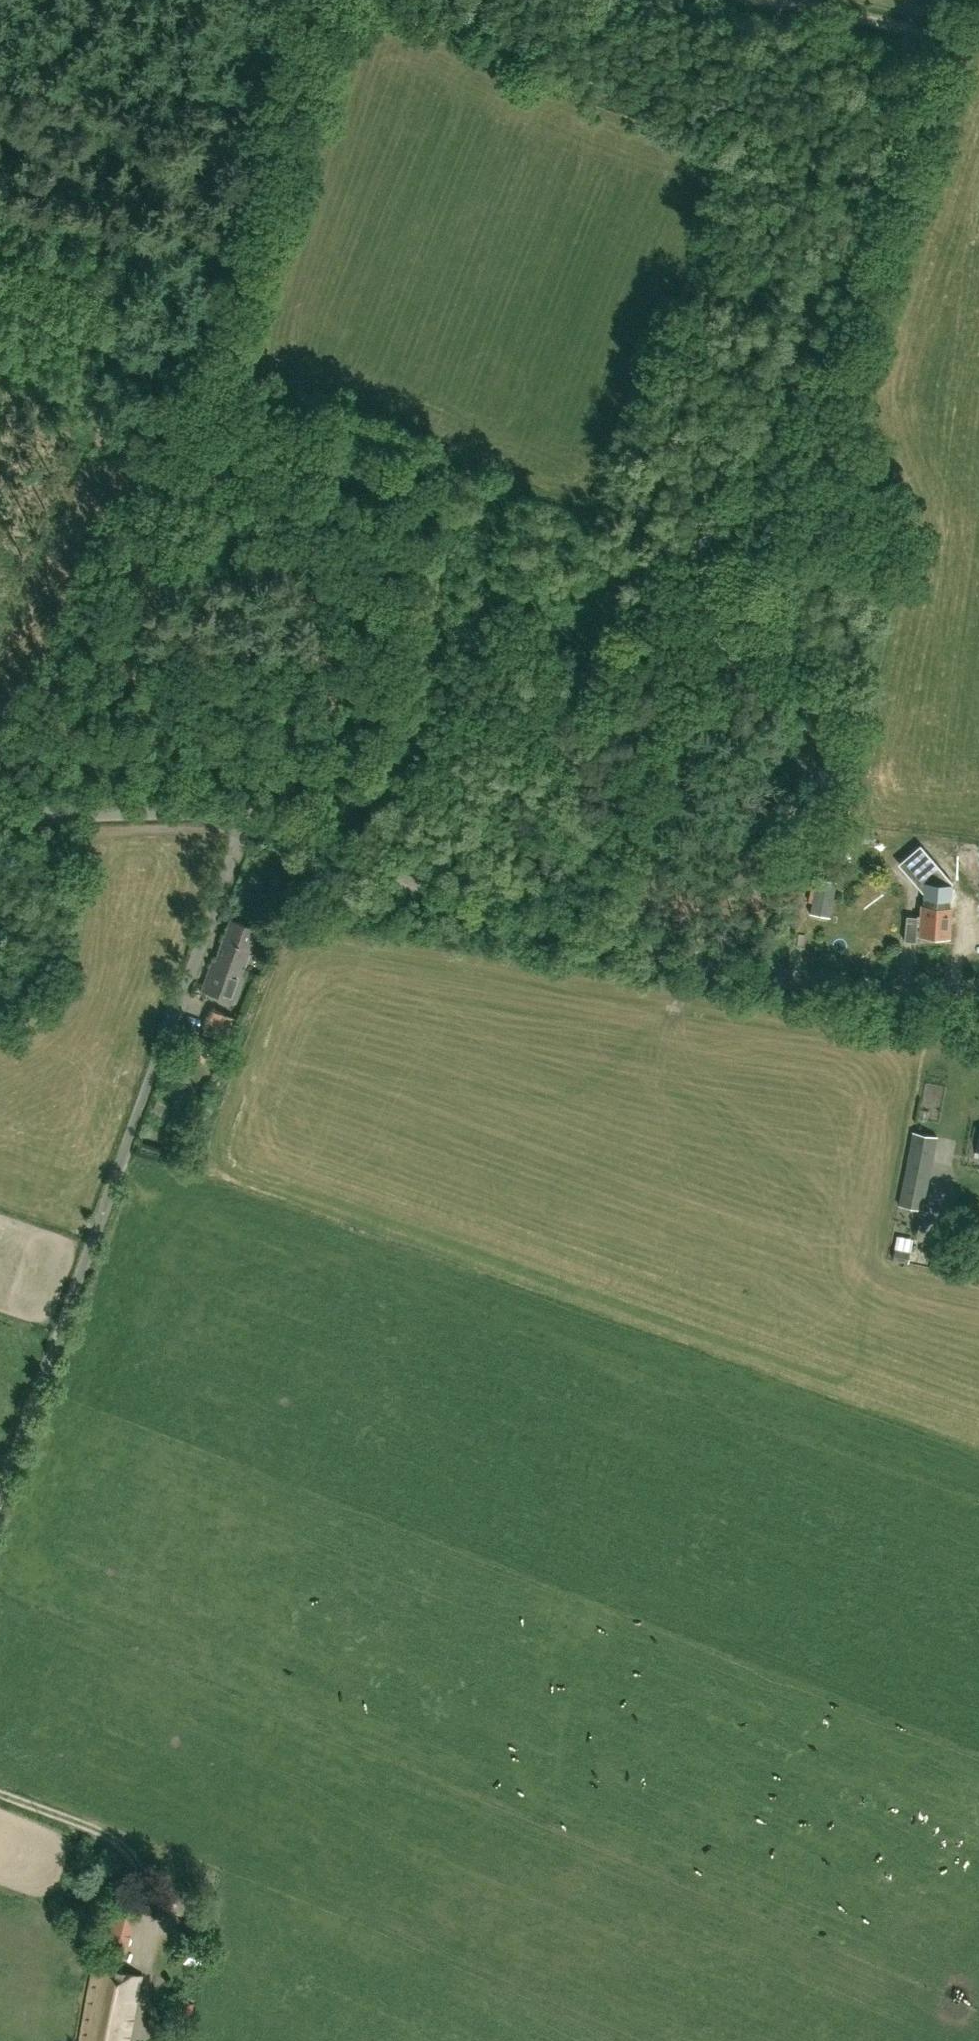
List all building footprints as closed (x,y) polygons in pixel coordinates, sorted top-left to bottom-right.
[(924,892),(920,935),(948,937),(952,894),(924,892)] [(244,970),(259,930),(231,919),(216,959),(214,958),(202,989),(235,1001),(247,970),(244,970)] [(212,1009),(204,1033),(228,1041),(236,1017),(212,1009)] [(912,1132),(898,1204),(922,1209),(936,1136),(912,1132)] [(137,1913),(108,1908),(101,1938),(130,1945),(137,1913)] [(81,2040),(129,2040),(142,1975),(96,1966),(81,2040)]
